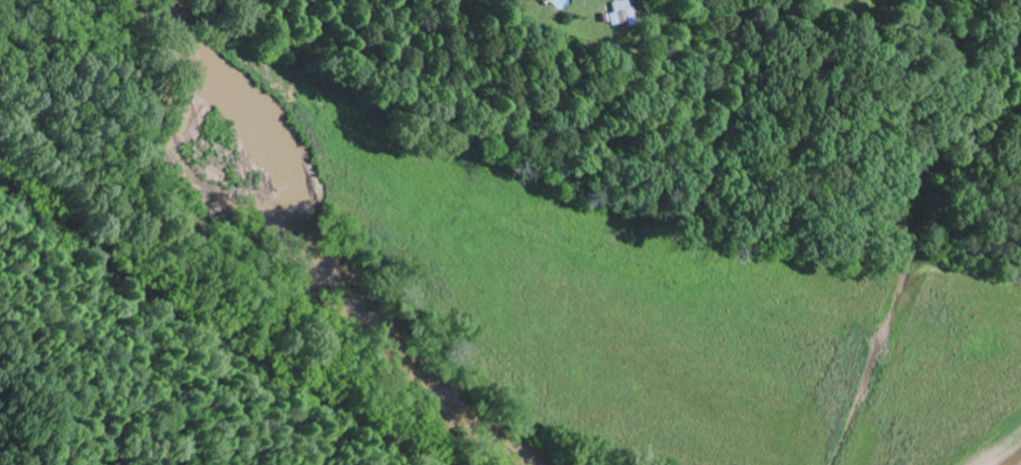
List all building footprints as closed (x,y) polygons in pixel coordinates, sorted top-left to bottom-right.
[(607,14),(609,26),(631,23),(628,0),(611,3),(613,14),(607,14)]
